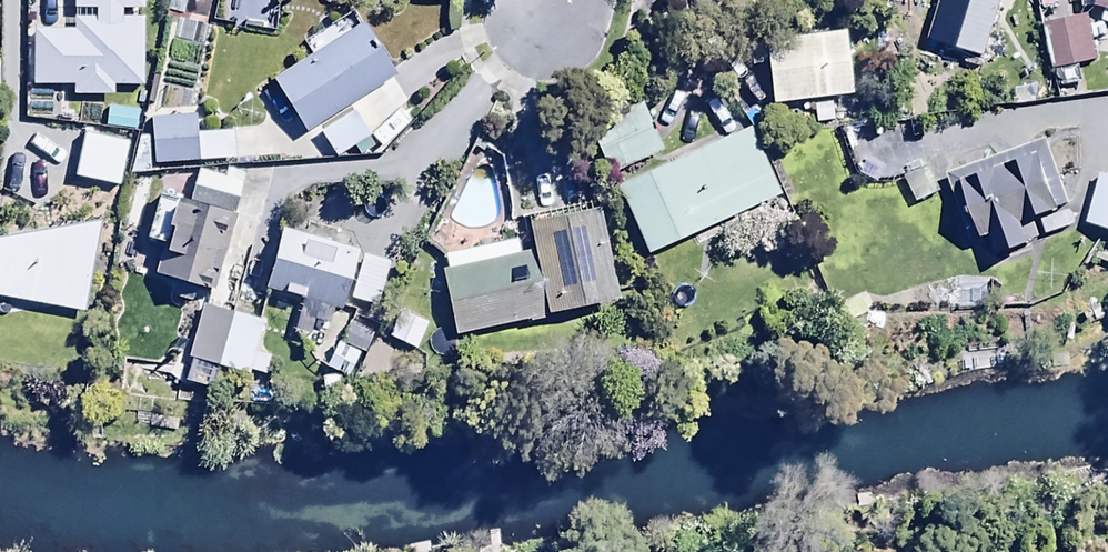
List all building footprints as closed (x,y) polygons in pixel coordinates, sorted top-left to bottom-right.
[(30,25),(31,82),(69,81),(70,93),(115,92),(115,84),(141,83),(140,13),(118,13),(118,5),(141,5),(141,0),(72,0),(72,5),(92,4),(92,16),(70,16),(70,24),(30,25)] [(163,11),(188,17),(192,0),(166,0),(163,11)] [(999,0),(935,0),(923,36),(981,55),(999,0)] [(1077,3),(1107,11),(1107,0),(1078,0),(1077,3)] [(1087,12),(1048,20),(1058,70),(1097,62),(1087,12)] [(308,131),(395,67),(360,15),(271,80),(276,88),(260,100),(280,128),(297,115),(308,131)] [(763,63),(768,102),(809,97),(812,124),(833,122),(830,95),(850,93),(843,29),(746,40),(749,64),(763,63)] [(66,94),(22,93),(21,122),(65,123),(66,94)] [(641,104),(587,128),(608,175),(662,151),(641,104)] [(133,107),(103,106),(103,128),(133,129),(133,107)] [(355,111),(320,134),(334,157),(351,146),(357,155),(375,143),(355,111)] [(193,115),(151,116),(153,164),(200,163),(235,162),(234,131),(194,132),(193,115)] [(749,125),(615,184),(645,252),(779,192),(749,125)] [(1045,132),(945,171),(981,258),(1038,236),(1031,217),(1072,201),(1045,132)] [(144,233),(163,239),(152,274),(207,291),(243,175),(200,163),(189,198),(176,194),(175,200),(156,195),(144,233)] [(1097,170),(1085,220),(1107,227),(1107,173),(1097,170)] [(440,266),(451,332),(541,313),(539,305),(616,290),(598,202),(527,217),(533,248),(517,251),(514,236),(444,250),(447,265),(440,266)] [(355,249),(280,227),(262,288),(337,310),(355,249)] [(387,259),(360,252),(349,298),(376,304),(387,259)] [(262,323),(202,304),(186,355),(181,353),(173,375),(212,388),(219,366),(246,375),(262,323)] [(427,323),(398,308),(385,335),(414,349),(427,323)] [(362,352),(336,339),(324,363),(351,376),(362,352)]
